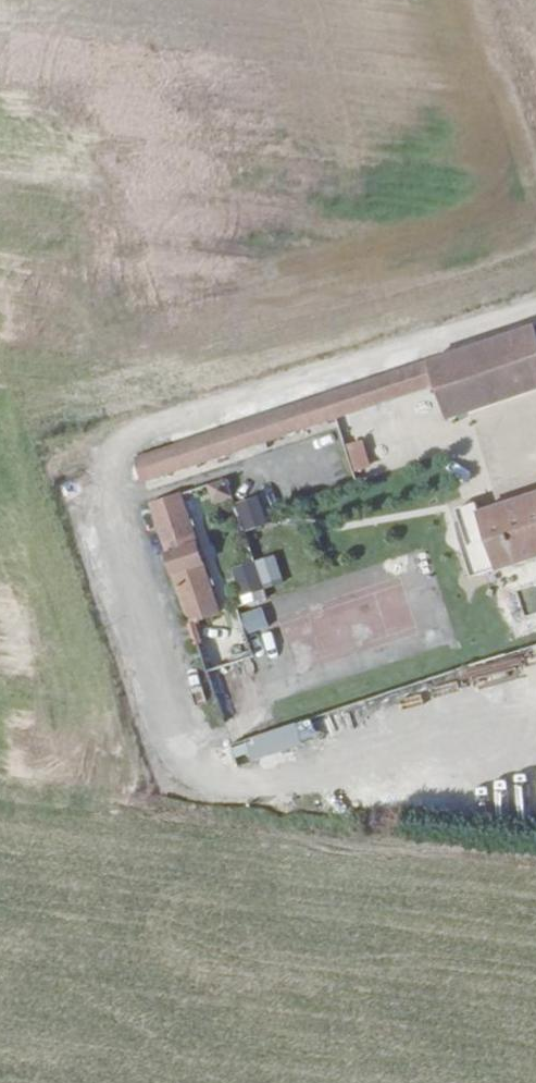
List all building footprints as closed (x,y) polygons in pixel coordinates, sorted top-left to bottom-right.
[(535,328),(429,362),(436,386),(447,421),(535,393),(535,328)] [(140,479),(436,386),(429,362),(132,455),(140,479)] [(361,439),(343,444),(348,462),(366,457),(361,439)] [(204,482),(210,499),(227,494),(221,476),(204,482)] [(471,572),(535,552),(535,492),(473,511),(471,503),(451,508),(454,517),(471,572)] [(174,493),(147,502),(186,621),(214,612),(174,493)] [(233,501),(242,529),(267,521),(258,493),(233,501)] [(249,560),(229,567),(241,602),(261,596),(249,560)] [(355,606),(320,616),(318,608),(280,619),(293,665),(366,644),(355,606)] [(241,655),(207,668),(225,715),(259,702),(241,655)]
